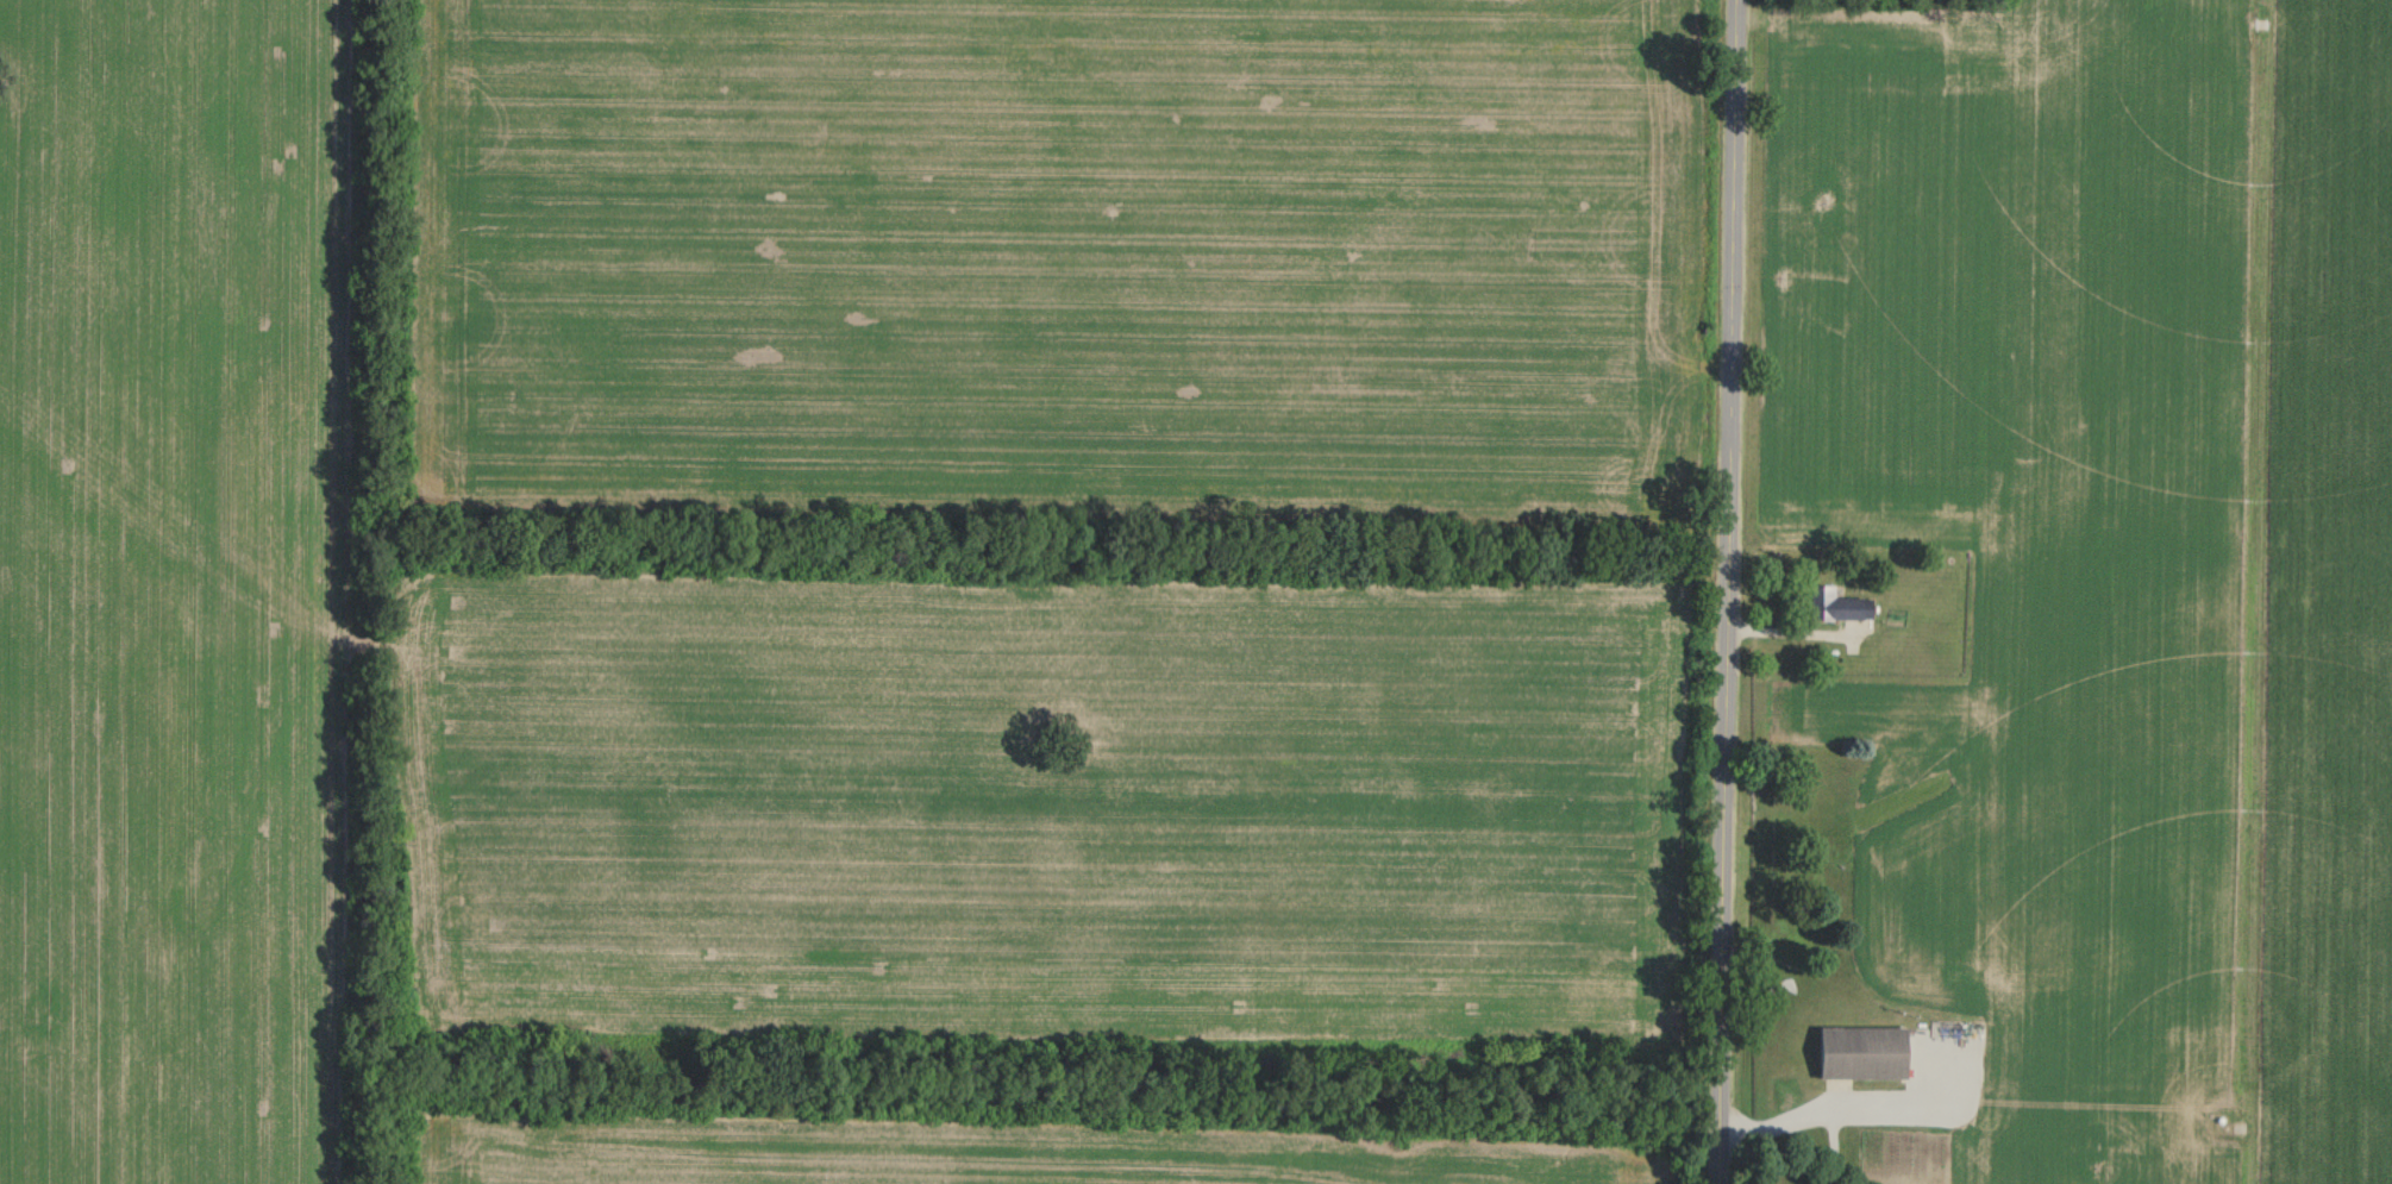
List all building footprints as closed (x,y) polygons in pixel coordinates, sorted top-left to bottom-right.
[(1835,595),(1835,585),(1811,585),(1811,619),(1872,619),(1872,595),(1835,595)] [(1818,1077),(1905,1078),(1905,1026),(1818,1026),(1818,1077)]
